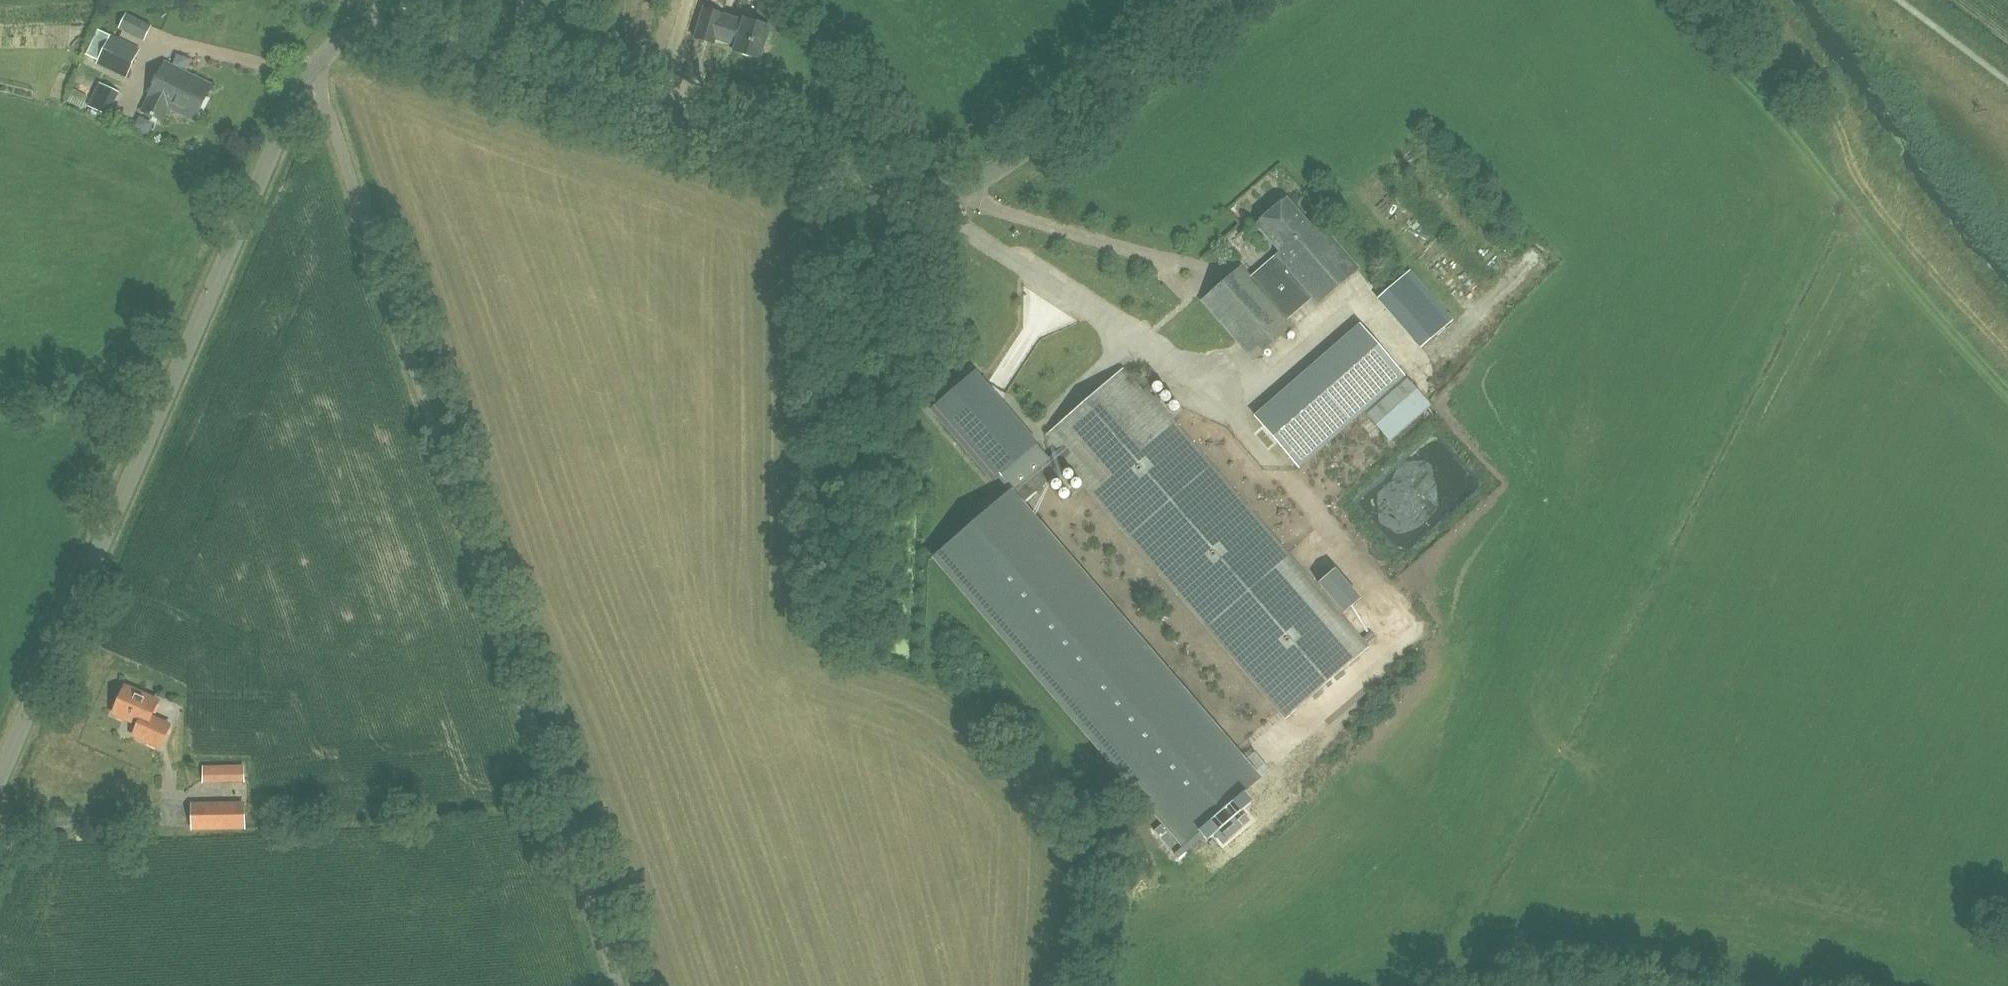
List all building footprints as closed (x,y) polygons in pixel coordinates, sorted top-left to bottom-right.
[(769,25),(773,9),(760,5),(755,21),(745,18),(744,21),(705,8),(695,38),(714,44),(715,39),(736,45),(734,51),(760,59),(765,43),(772,42),(775,32),(770,27),(770,26),(769,25)] [(144,41),(152,25),(127,13),(119,29),(144,41)] [(127,77),(140,49),(112,35),(98,63),(127,77)] [(195,120),(213,85),(166,62),(148,97),(150,98),(144,110),(162,119),(168,107),(195,120)] [(109,117),(121,92),(99,82),(88,105),(109,117)] [(1310,226),(1286,198),(1258,223),(1281,250),(1275,256),(1317,304),(1358,268),(1317,220),(1310,226)] [(885,252),(891,236),(879,232),(873,248),(885,252)] [(1253,358),(1293,324),(1242,266),(1203,300),(1253,358)] [(1423,344),(1447,323),(1406,275),(1382,296),(1423,344)] [(1300,465),(1404,375),(1365,330),(1261,421),(1300,465)] [(1184,844),(1259,779),(1022,504),(1050,480),(1046,476),(1067,457),(1289,713),(1366,646),(1124,369),(1048,435),(1060,449),(1011,492),(1010,491),(935,556),(1184,844)] [(1431,406),(1430,405),(1404,375),(1363,410),(1390,441),(1431,406)] [(1325,578),(1352,608),(1370,591),(1343,562),(1325,578)] [(159,747),(170,724),(151,715),(158,700),(126,686),(114,713),(138,723),(133,735),(159,747)] [(203,783),(245,783),(244,765),(203,766),(203,783)] [(116,798),(117,806),(129,806),(129,797),(116,798)] [(192,830),(247,830),(246,817),(246,801),(192,803),(192,830)]
